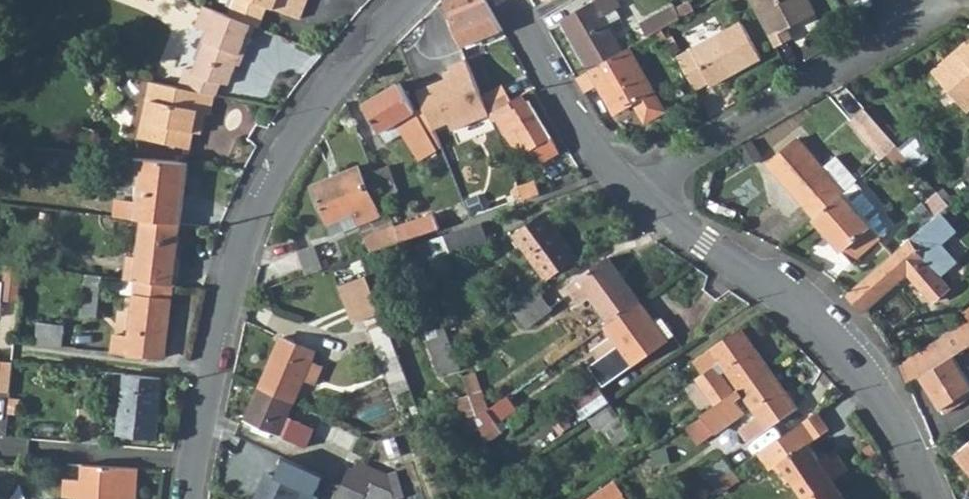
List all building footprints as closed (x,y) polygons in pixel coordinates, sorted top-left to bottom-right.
[(235,15),(257,24),(266,27),(275,6),(308,18),(316,0),(241,0),(235,15)] [(460,48),(502,28),(486,0),(440,0),(460,48)] [(616,0),(594,0),(567,15),(578,34),(571,38),(589,69),(620,51),(599,15),(618,5),(616,0)] [(687,12),(680,0),(679,0),(647,18),(653,31),(661,26),(687,12)] [(775,46),(793,37),(787,27),(815,13),(808,0),(751,0),(775,46)] [(241,64),(257,24),(235,15),(205,4),(197,23),(209,28),(193,68),(226,81),(227,82),(236,62),(241,64)] [(567,15),(561,19),(571,38),(578,34),(567,15)] [(758,60),(739,22),(676,54),(693,88),(705,81),(708,86),(758,60)] [(661,26),(653,31),(636,41),(642,50),(666,36),(661,26)] [(968,113),(968,45),(961,52),(958,48),(932,71),(968,113)] [(628,46),(620,51),(589,69),(575,78),(584,93),(598,84),(615,113),(633,103),(644,122),(664,111),(628,46)] [(481,97),(465,59),(448,66),(450,71),(452,75),(448,77),(413,92),(430,130),(445,123),(449,131),(488,114),(488,113),(481,97)] [(178,85),(216,94),(220,95),(226,81),(193,68),(186,65),(178,85)] [(139,134),(191,145),(195,130),(201,131),(206,111),(211,112),(216,94),(178,85),(152,79),(139,134)] [(420,121),(398,82),(362,102),(378,132),(379,132),(384,142),(400,134),(416,162),(434,152),(420,121)] [(481,97),(488,113),(490,112),(508,103),(500,87),(481,97)] [(508,103),(490,112),(517,158),(531,149),(538,162),(557,149),(530,99),(527,100),(523,95),(508,103)] [(883,155),(899,142),(867,108),(852,120),(883,155)] [(769,165),(817,217),(845,191),(857,180),(861,175),(838,152),(825,165),(798,137),(769,165)] [(751,139),(739,147),(749,164),(761,155),(751,139)] [(182,164),(139,160),(136,200),(115,198),(113,214),(133,216),(133,221),(141,222),(169,225),(177,226),(182,164)] [(356,162),(311,183),(328,220),(333,232),(347,226),(378,212),(356,162)] [(375,170),(385,192),(397,187),(387,165),(375,170)] [(857,180),(845,191),(883,233),(890,227),(890,221),(882,213),(882,207),(857,180)] [(526,189),(520,192),(523,199),(526,198),(529,197),(526,189)] [(934,189),(921,202),(934,215),(946,203),(934,189)] [(817,217),(856,259),(884,234),(883,233),(845,191),(817,217)] [(544,278),(575,254),(543,213),(513,236),(544,278)] [(401,240),(438,228),(433,214),(396,227),(401,240)] [(931,217),(906,240),(921,259),(934,249),(927,240),(941,227),(931,217)] [(136,284),(171,287),(177,226),(169,225),(141,222),(138,254),(128,253),(126,275),(135,277),(136,284)] [(436,278),(431,262),(487,240),(480,223),(413,246),(426,282),(436,278)] [(370,250),(401,240),(396,227),(395,224),(364,236),(370,250)] [(863,314),(907,273),(929,302),(946,289),(937,278),(949,267),(934,249),(921,259),(906,240),(847,295),(863,314)] [(315,243),(298,249),(307,273),(307,272),(324,266),(315,243)] [(577,303),(588,295),(607,321),(608,320),(638,299),(606,256),(564,285),(577,303)] [(379,305),(365,267),(341,276),(356,313),(379,305)] [(1,306),(18,308),(23,271),(6,269),(4,283),(0,283),(0,313),(1,306)] [(84,278),(81,314),(98,316),(102,280),(84,278)] [(164,360),(172,287),(171,287),(136,284),(135,284),(129,340),(117,340),(115,356),(164,360)] [(513,313),(533,298),(523,286),(499,305),(507,317),(508,317),(513,313)] [(538,295),(533,298),(513,313),(526,329),(550,312),(538,295)] [(602,383),(673,333),(661,315),(653,321),(638,299),(608,320),(607,321),(606,322),(604,323),(614,338),(598,349),(602,356),(589,365),(602,383)] [(67,324),(40,321),(38,346),(64,348),(67,324)] [(372,332),(389,379),(405,373),(387,325),(372,332)] [(737,331),(749,347),(754,344),(742,327),(737,331)] [(920,373),(950,354),(968,342),(968,334),(963,327),(900,367),(908,381),(920,373)] [(430,344),(443,378),(460,372),(455,357),(455,356),(444,331),(439,333),(440,338),(430,344)] [(723,369),(737,388),(769,366),(754,344),(749,347),(737,331),(694,361),(703,373),(697,378),(715,404),(733,391),(720,371),(723,369)] [(301,347),(283,339),(260,390),(292,404),(303,382),(313,387),(321,369),(311,363),(316,354),(326,358),(333,344),(308,333),(301,347)] [(948,418),(968,405),(968,385),(950,354),(920,373),(948,418)] [(0,363),(0,393),(7,394),(10,364),(0,363)] [(741,394),(756,415),(740,426),(742,430),(749,438),(777,419),(791,409),(779,392),(781,391),(785,389),(769,366),(737,388),(733,391),(715,404),(699,414),(712,432),(741,412),(733,400),(741,394)] [(470,397),(478,418),(489,409),(473,369),(461,374),(470,397)] [(412,390),(405,373),(389,379),(396,397),(412,390)] [(124,376),(119,438),(157,443),(164,380),(124,376)] [(97,381),(82,380),(80,405),(95,406),(97,381)] [(595,385),(570,402),(582,419),(586,416),(587,415),(607,401),(595,385)] [(781,391),(779,392),(791,409),(796,406),(785,389),(781,391)] [(256,426),(270,432),(303,448),(312,431),(292,421),(289,426),(283,423),(292,404),(260,390),(245,421),(256,426)] [(509,393),(489,409),(478,418),(476,419),(485,442),(504,428),(500,421),(518,408),(509,393)] [(458,402),(465,421),(476,419),(478,418),(470,397),(458,402)] [(7,400),(6,415),(18,416),(19,401),(7,400)] [(597,430),(618,416),(607,401),(587,415),(586,416),(597,430)] [(598,433),(609,448),(628,434),(618,419),(598,433)] [(779,462),(804,498),(831,480),(847,469),(836,454),(829,460),(821,465),(817,458),(806,443),(811,439),(800,424),(755,456),(766,471),(779,462)] [(253,433),(267,439),(270,432),(256,426),(253,433)] [(953,453),(968,472),(968,439),(953,453)] [(821,465),(829,460),(824,454),(817,458),(821,465)] [(711,487),(717,482),(733,471),(723,457),(701,472),(711,487)] [(267,478),(257,498),(315,498),(313,498),(324,478),(283,461),(274,481),(267,478)] [(387,476),(360,463),(354,475),(348,473),(342,485),(367,496),(372,483),(393,492),(387,476)] [(140,471),(87,467),(85,483),(68,482),(67,498),(72,498),(137,498),(140,471)] [(723,491),(742,478),(736,469),(733,471),(717,482),(723,491)] [(387,476),(393,492),(396,498),(405,496),(397,472),(387,476)] [(613,480),(590,496),(592,498),(614,498),(622,493),(613,480)] [(831,480),(804,498),(803,498),(844,498),(831,480)] [(393,492),(372,483),(367,496),(365,498),(396,498),(393,492)] [(340,498),(365,498),(367,496),(342,485),(336,497),(340,498)]
